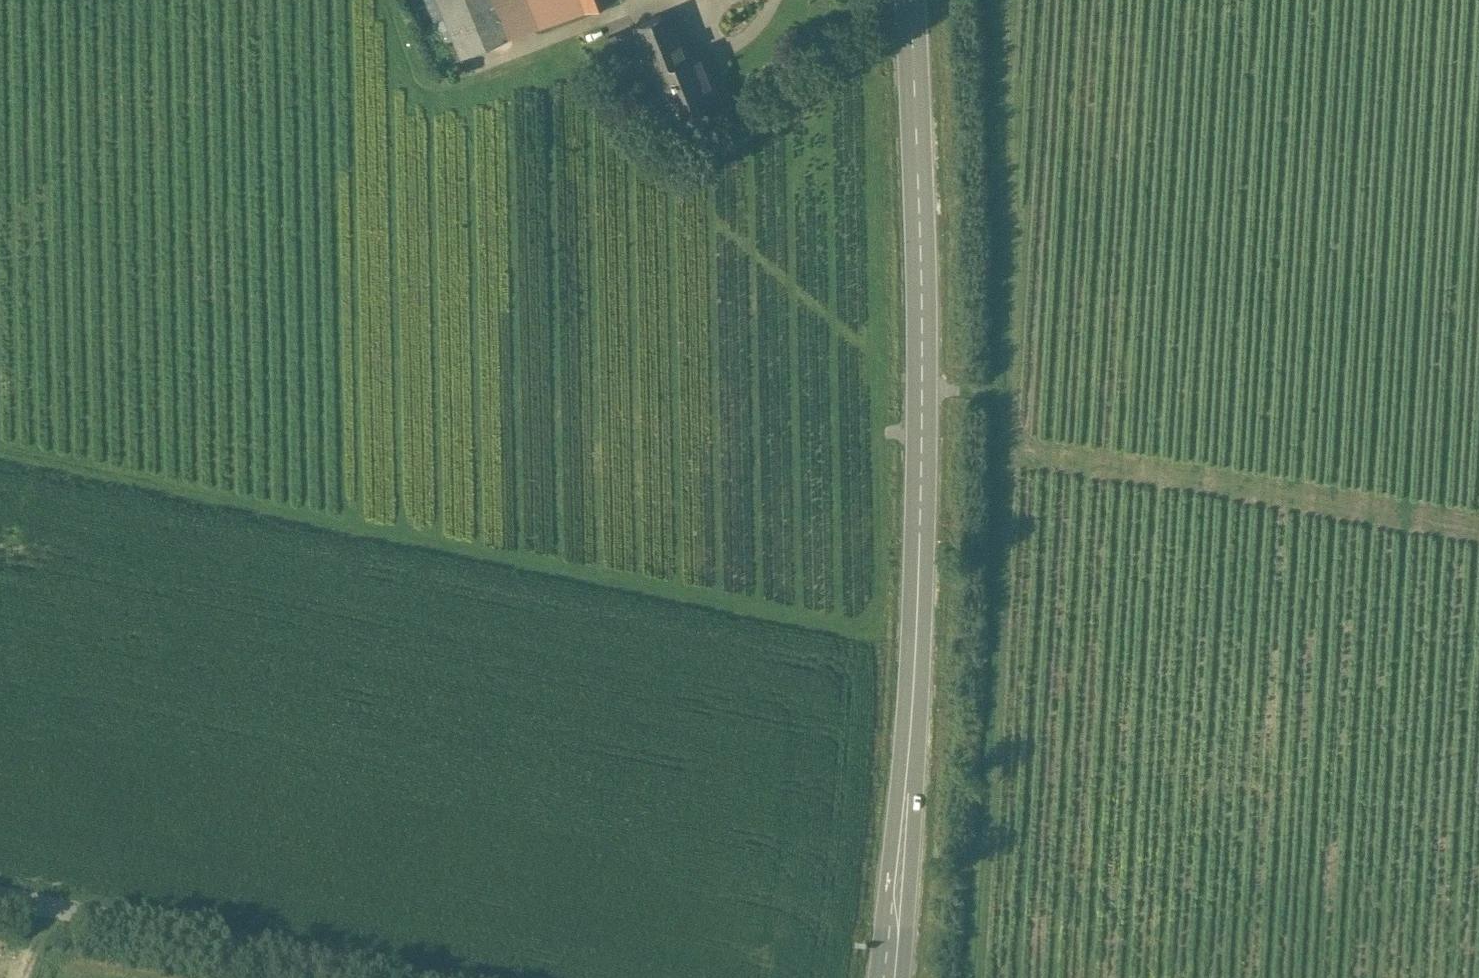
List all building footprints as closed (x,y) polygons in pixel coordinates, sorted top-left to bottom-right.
[(457,57),(606,0),(435,0),(457,57)] [(679,37),(671,40),(661,14),(635,25),(667,104),(692,94),(700,113),(720,105),(704,65),(692,70),(679,37)]
